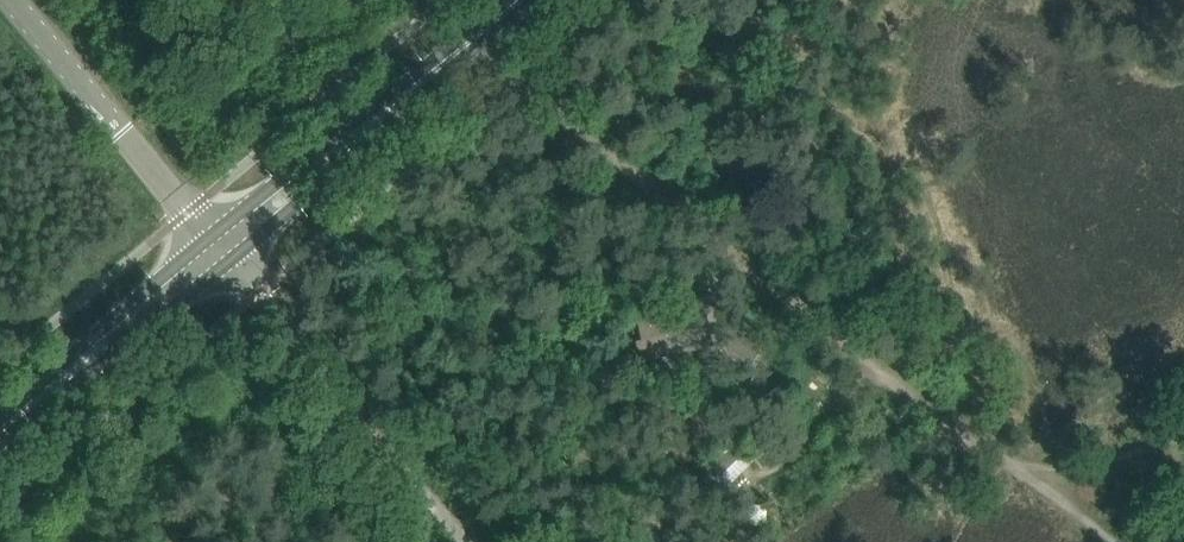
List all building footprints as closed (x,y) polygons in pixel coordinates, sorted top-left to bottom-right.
[(638,343),(642,360),(711,346),(705,317),(690,320),(688,309),(650,316),(648,305),(636,307),(644,342),(638,343)] [(764,345),(734,327),(724,344),(754,362),(764,345)] [(738,441),(710,469),(726,485),(754,457),(738,441)]
